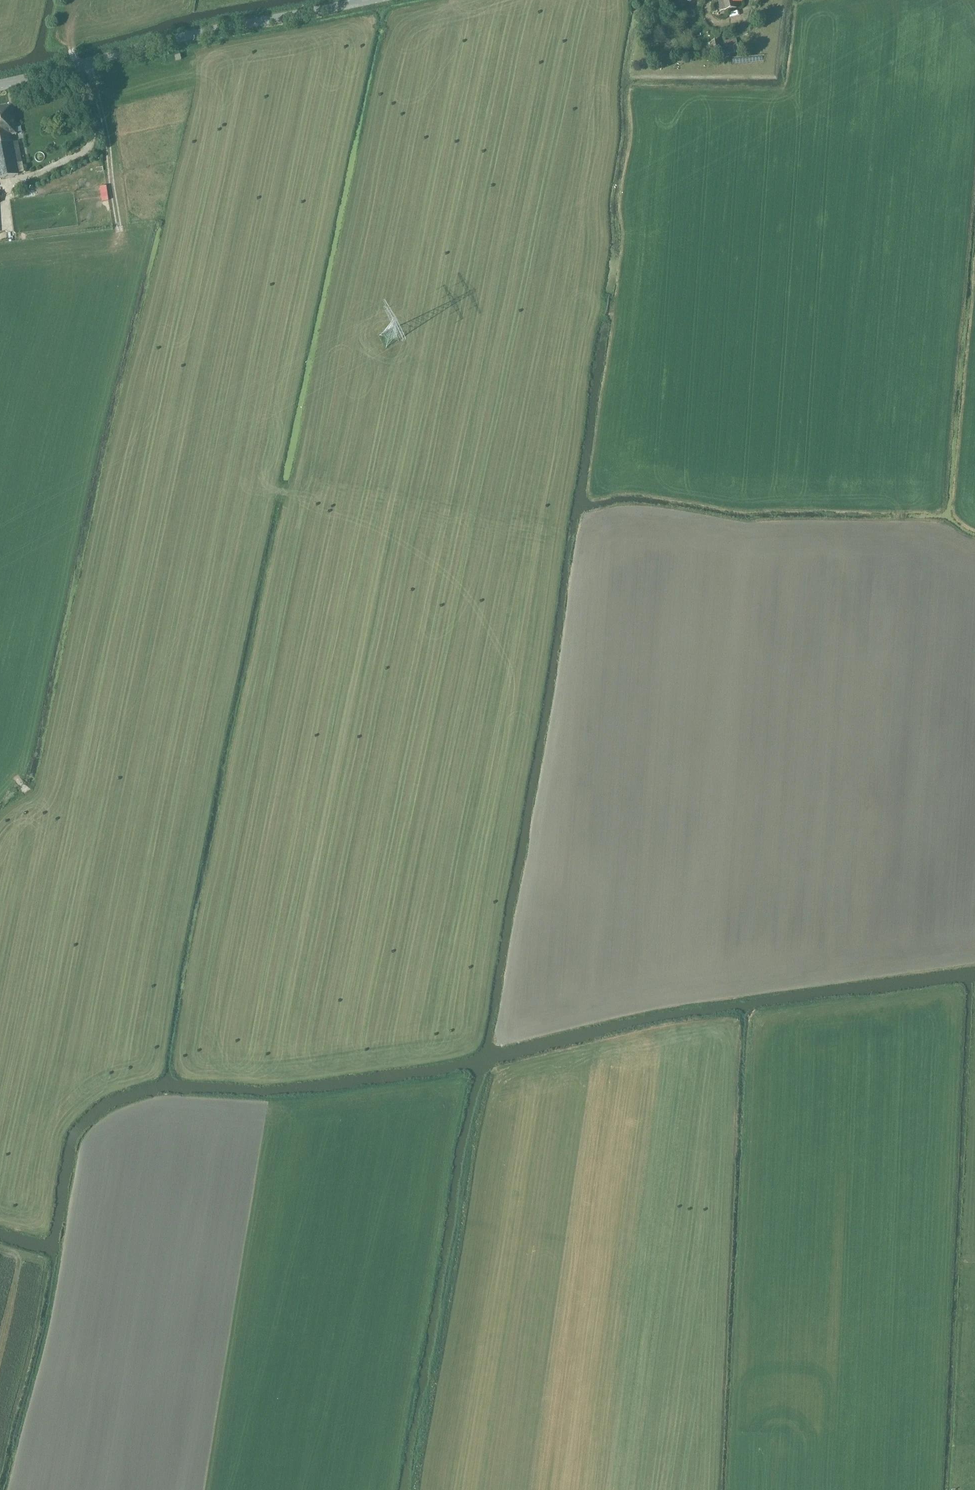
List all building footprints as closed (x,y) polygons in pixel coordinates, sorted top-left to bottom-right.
[(721,12),(738,9),(737,3),(744,2),(743,0),(718,0),(721,12)] [(712,41),(712,43),(709,44),(711,56),(721,54),(718,40),(712,41)] [(18,173),(24,171),(22,162),(16,163),(10,136),(16,135),(10,105),(0,107),(0,179),(18,175),(18,173)] [(99,187),(101,202),(109,201),(107,186),(99,187)]
